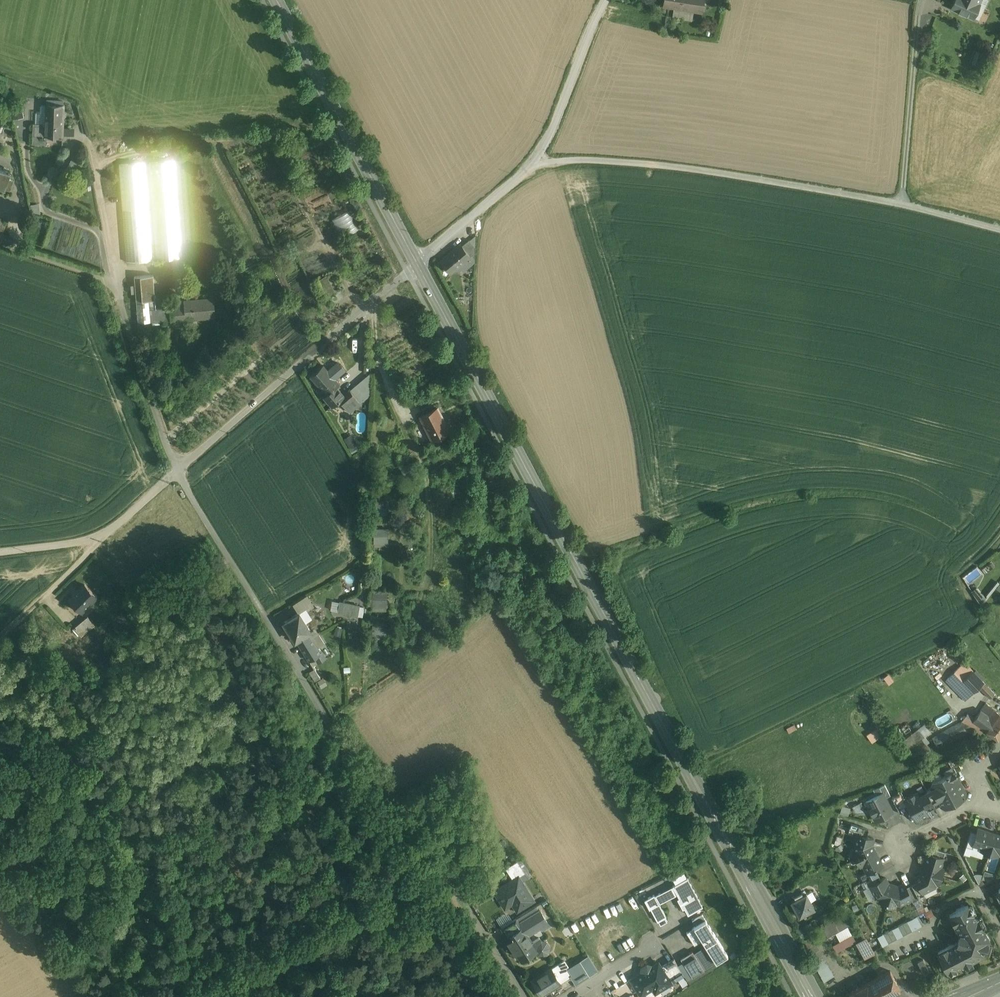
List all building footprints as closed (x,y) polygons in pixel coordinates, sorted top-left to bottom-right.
[(663,6),(700,12),(703,13),(705,0),(664,0),(663,6)] [(951,9),(973,19),(981,0),(954,0),(951,9)] [(45,124),(45,136),(46,136),(62,137),(64,106),(46,105),(45,124)] [(14,117),(24,116),(23,106),(14,106),(14,117)] [(45,124),(33,123),(32,144),(47,145),(47,144),(45,144),(46,136),(45,136),(45,124)] [(175,160),(149,162),(157,260),(182,258),(175,160)] [(145,163),(128,164),(126,164),(119,165),(127,262),(152,260),(145,163)] [(0,169),(0,188),(5,189),(9,179),(10,173),(0,169)] [(9,179),(5,189),(10,191),(13,180),(9,179)] [(350,211),(332,221),(341,237),(359,227),(350,211)] [(475,247),(469,240),(462,246),(464,248),(471,257),(475,253),(475,247)] [(462,246),(461,244),(441,260),(451,273),(461,265),(470,257),(471,257),(464,248),(462,246)] [(474,263),(470,257),(461,265),(466,270),(474,263)] [(154,275),(135,277),(137,301),(156,300),(154,275)] [(214,298),(185,300),(185,306),(170,307),(171,320),(216,317),(214,298)] [(171,320),(170,307),(157,308),(156,300),(137,301),(138,323),(171,320)] [(333,376),(323,365),(310,376),(316,383),(318,385),(327,395),(337,387),(340,385),(336,380),(333,376)] [(370,373),(350,390),(361,403),(371,395),(370,373)] [(361,403),(350,390),(344,395),(337,387),(327,395),(324,397),(332,406),(338,400),(339,401),(340,400),(350,412),(361,403)] [(450,431),(438,407),(421,416),(433,439),(438,437),(450,431)] [(420,467),(415,457),(401,464),(406,474),(412,471),(420,467)] [(447,495),(440,495),(441,509),(453,507),(453,498),(447,498),(447,495)] [(389,498),(374,498),(374,514),(389,514),(389,498)] [(457,518),(447,518),(447,528),(457,527),(457,518)] [(388,526),(374,526),(374,543),(388,543),(388,526)] [(471,530),(459,529),(459,546),(471,546),(471,530)] [(472,555),(458,555),(459,569),(473,568),(472,555)] [(97,598),(85,586),(70,601),(80,610),(82,612),(97,598)] [(973,590),(980,602),(986,599),(979,587),(973,590)] [(387,591),(373,591),(372,607),(387,607),(387,591)] [(470,592),(460,593),(461,613),(471,612),(470,592)] [(309,597),(294,606),(300,613),(314,605),(309,597)] [(361,606),(340,603),(338,614),(359,618),(361,606)] [(311,632),(300,613),(284,623),(296,641),(297,641),(308,633),(311,632)] [(91,622),(88,618),(75,628),(82,637),(98,624),(94,619),(91,622)] [(387,621),(372,620),(372,635),(387,635),(387,621)] [(454,628),(447,626),(445,634),(448,635),(454,628)] [(309,661),(321,654),(308,633),(297,641),(309,661)] [(963,642),(955,647),(958,653),(967,648),(963,642)] [(386,649),(372,649),(372,663),(386,663),(386,649)] [(316,668),(311,671),(316,680),(321,678),(316,668)] [(963,681),(958,686),(969,697),(979,687),(984,683),(973,671),(969,676),(963,681)] [(966,673),(960,678),(963,681),(969,676),(966,673)] [(378,679),(364,690),(369,697),(383,686),(378,679)] [(995,694),(984,683),(979,687),(991,699),(995,694)] [(986,703),(975,718),(973,721),(972,720),(968,724),(975,729),(981,734),(983,732),(983,731),(984,729),(999,740),(999,739),(999,713),(986,703)] [(961,722),(940,734),(932,738),(939,749),(975,729),(968,724),(972,720),(973,721),(975,718),(968,713),(961,722)] [(867,734),(873,742),(885,733),(879,725),(867,734)] [(925,737),(919,729),(903,741),(918,759),(919,758),(921,759),(923,758),(922,756),(930,749),(922,739),(925,737)] [(921,759),(919,761),(922,765),(934,755),(931,752),(923,758),(921,759)] [(956,758),(949,761),(952,767),(954,767),(956,771),(961,768),(956,758)] [(955,772),(933,783),(932,788),(932,789),(927,792),(935,808),(940,805),(941,806),(946,808),(964,798),(966,793),(955,772)] [(891,795),(885,785),(880,787),(883,793),(885,798),(891,795)] [(906,799),(902,792),(892,798),(900,814),(910,809),(905,799),(906,799)] [(927,792),(919,796),(917,793),(906,799),(905,799),(910,809),(916,821),(929,815),(927,812),(935,808),(927,792)] [(883,793),(866,802),(876,821),(882,818),(882,820),(885,820),(887,819),(888,817),(887,815),(893,812),(885,798),(883,793)] [(869,829),(851,824),(849,832),(854,833),(866,837),(869,829)] [(995,834),(978,829),(977,833),(973,845),(974,845),(982,848),(982,851),(990,853),(995,834)] [(971,831),(966,847),(973,849),(974,845),(973,845),(977,833),(971,831)] [(866,837),(854,833),(852,840),(855,841),(854,847),(856,850),(853,852),(857,859),(874,850),(872,845),(874,839),(866,837)] [(995,834),(990,853),(998,856),(998,853),(999,853),(999,835),(995,834)] [(946,852),(928,847),(926,853),(927,854),(928,853),(944,858),(946,852)] [(874,850),(857,859),(861,867),(863,865),(867,873),(868,873),(876,869),(883,866),(874,850)] [(944,858),(928,853),(927,854),(922,870),(942,876),(944,868),(941,867),(944,858)] [(518,861),(506,869),(513,880),(519,877),(526,873),(518,861)] [(867,873),(861,876),(864,882),(879,875),(876,869),(868,873),(867,873)] [(942,876),(922,870),(921,875),(915,878),(917,882),(923,893),(924,893),(935,887),(936,883),(939,884),(942,876)] [(879,875),(864,882),(867,888),(871,886),(881,880),(879,875)] [(673,876),(665,879),(668,886),(676,883),(673,876)] [(519,877),(513,880),(495,892),(500,900),(500,901),(503,906),(506,907),(513,903),(518,911),(533,901),(519,877)] [(688,878),(673,885),(679,897),(678,898),(683,908),(685,907),(688,914),(703,906),(688,878)] [(881,880),(871,886),(877,898),(881,899),(880,902),(888,904),(894,885),(888,884),(885,878),(881,880)] [(923,893),(917,882),(912,885),(919,899),(925,896),(924,893),(923,893)] [(905,884),(899,887),(894,885),(888,904),(896,907),(897,904),(900,905),(912,899),(907,888),(905,884)] [(919,899),(912,885),(907,888),(912,899),(913,902),(919,899)] [(368,906),(360,892),(353,896),(361,910),(368,906)] [(654,894),(645,900),(650,909),(651,908),(658,921),(659,921),(661,925),(668,921),(666,917),(659,904),(665,901),(661,892),(655,895),(654,894)] [(815,908),(807,893),(803,894),(802,892),(794,896),(796,898),(792,901),(796,909),(795,909),(795,911),(796,914),(798,915),(799,914),(800,916),(815,908)] [(976,920),(968,905),(950,915),(960,934),(958,943),(957,943),(938,953),(948,971),(962,964),(963,966),(984,955),(989,940),(978,919),(976,920)] [(540,911),(520,924),(523,928),(507,938),(509,941),(508,943),(515,955),(517,954),(522,961),(537,952),(538,955),(544,956),(549,953),(550,948),(547,943),(541,941),(539,938),(532,943),(529,939),(527,935),(540,927),(543,929),(549,925),(540,911)] [(836,951),(857,941),(845,913),(822,923),(828,937),(837,933),(840,940),(833,944),(836,951)] [(516,919),(501,928),(507,938),(523,928),(520,924),(516,919)] [(726,952),(706,919),(694,927),(716,962),(728,955),(726,952)] [(913,919),(898,927),(903,936),(918,928),(913,919)] [(437,921),(425,927),(433,940),(444,933),(437,921)] [(898,927),(883,935),(888,944),(903,936),(898,927)] [(414,932),(403,938),(410,951),(421,945),(414,932)] [(326,939),(312,947),(315,953),(329,945),(326,939)] [(866,940),(859,944),(860,945),(865,955),(865,956),(872,952),(866,940)] [(515,955),(508,943),(505,944),(513,956),(515,955)] [(817,944),(807,951),(810,956),(820,950),(817,944)] [(865,955),(860,945),(852,949),(858,959),(865,955)] [(379,947),(365,955),(371,965),(384,957),(379,947)] [(820,950),(810,956),(813,961),(823,955),(820,950)] [(462,953),(448,961),(455,972),(468,964),(462,953)] [(813,961),(816,966),(826,960),(823,955),(813,961)] [(684,974),(674,959),(661,967),(671,982),(684,974)] [(923,959),(918,962),(924,974),(929,971),(923,959)] [(816,966),(819,972),(828,966),(829,965),(826,960),(816,966)] [(564,962),(552,970),(560,983),(573,975),(564,962)] [(651,966),(647,965),(643,968),(642,971),(643,973),(632,980),(641,995),(655,987),(658,991),(671,983),(671,982),(661,967),(659,963),(652,967),(651,966)] [(443,965),(429,965),(429,976),(443,975),(443,965)] [(337,966),(326,972),(330,981),(341,975),(337,966)] [(819,972),(822,977),(831,971),(832,971),(828,966),(819,972)] [(273,968),(266,972),(273,985),(280,981),(273,968)] [(474,970),(464,976),(469,984),(479,978),(474,970)] [(552,970),(533,982),(542,996),(561,984),(560,983),(552,970)] [(822,977),(821,977),(825,982),(834,976),(834,975),(831,971),(822,977)] [(883,975),(883,974),(877,977),(878,978),(867,984),(874,996),(886,996),(900,989),(890,972),(883,975)] [(297,987),(303,996),(316,990),(311,979),(297,987)] [(435,990),(439,996),(450,996),(457,993),(451,981),(435,990)] [(849,994),(851,996),(874,996),(867,984),(849,994)] [(375,991),(376,996),(391,996),(390,988),(375,991)]
